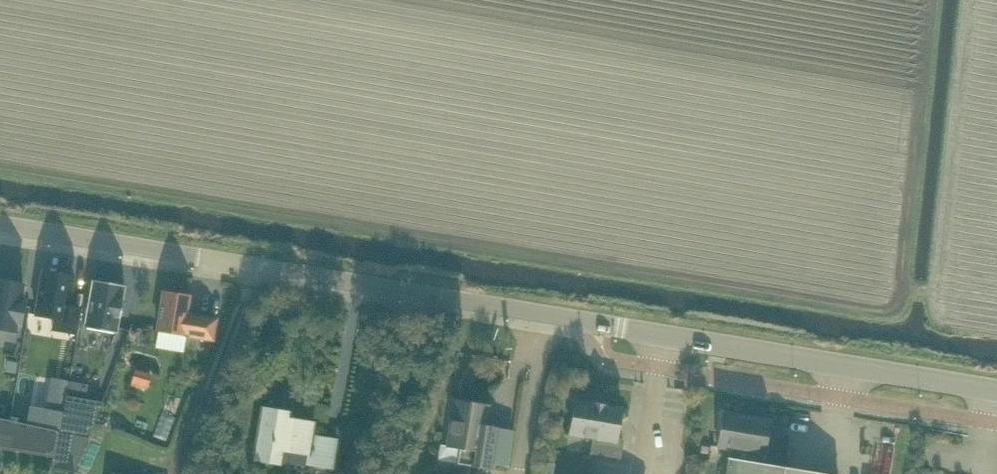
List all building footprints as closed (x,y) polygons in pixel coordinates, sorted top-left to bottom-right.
[(74,277),(44,272),(37,316),(57,319),(55,331),(76,335),(80,309),(69,307),(74,277)] [(127,285),(94,280),(87,328),(119,334),(127,285)] [(15,332),(16,325),(20,325),(24,302),(20,301),(23,285),(0,281),(0,330),(15,332)] [(186,314),(189,296),(164,292),(157,330),(212,340),(216,319),(193,316),(193,315),(186,314)] [(147,386),(151,374),(136,369),(132,381),(147,386)] [(126,385),(121,399),(143,405),(147,392),(131,387),(126,385)] [(64,412),(60,432),(88,438),(101,403),(66,397),(64,412)] [(440,445),(438,460),(458,463),(457,464),(476,467),(493,469),(497,444),(496,444),(483,442),(485,426),(489,406),(454,400),(450,427),(447,446),(440,445)] [(594,404),(575,400),(570,435),(593,438),(590,453),(620,458),(623,442),(616,441),(621,408),(605,405),(605,403),(604,403),(604,405),(595,404),(596,401),(595,401),(594,404)] [(29,406),(25,424),(57,431),(59,431),(62,412),(29,406)] [(277,417),(278,410),(262,408),(253,459),(280,464),(282,449),(308,453),(307,463),(333,467),(338,441),(312,436),(314,423),(277,417)] [(725,473),(826,473),(788,468),(779,466),(781,457),(785,458),(785,457),(788,435),(767,432),(769,420),(723,413),(721,424),(718,447),(729,449),(732,449),(730,458),(728,458),(725,473)] [(57,432),(57,431),(25,424),(0,418),(0,448),(53,457),(57,432)]
